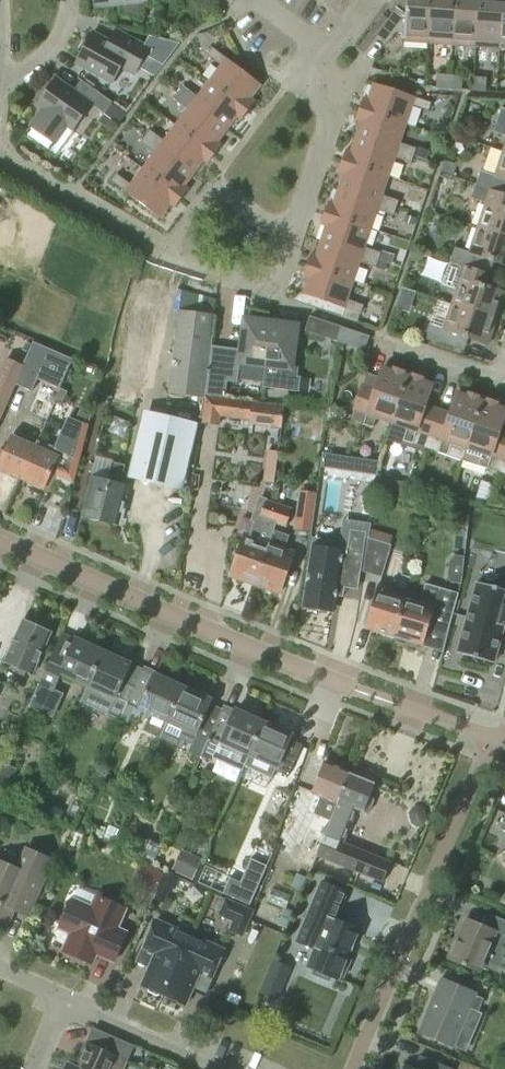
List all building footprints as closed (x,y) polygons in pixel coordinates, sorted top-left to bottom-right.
[(95,8),(120,5),(121,15),(140,20),(145,3),(147,3),(147,0),(94,0),(95,8)] [(432,0),(402,0),(395,8),(396,9),(376,35),(387,44),(395,33),(405,34),(404,42),(429,43),(432,0)] [(429,43),(452,45),(456,0),(445,0),(445,1),(435,0),(432,0),(429,43)] [(452,45),(476,47),(479,3),(466,2),(466,0),(456,0),(452,45)] [(503,5),(479,3),(476,47),(499,49),(503,5)] [(151,39),(147,48),(124,35),(118,47),(93,33),(88,42),(84,40),(78,52),(81,54),(76,63),(113,83),(122,67),(136,74),(139,69),(151,76),(167,48),(151,39)] [(209,81),(248,111),(255,102),(251,99),(261,85),(213,48),(207,55),(221,66),(209,81)] [(449,89),(450,76),(437,75),(436,88),(449,89)] [(450,76),(449,89),(462,90),(463,76),(450,76)] [(473,91),(486,92),(487,78),(473,77),(473,91)] [(83,82),(75,92),(56,78),(38,104),(44,109),(31,127),(54,144),(67,125),(74,130),(92,105),(104,114),(112,102),(83,82)] [(248,111),(209,81),(197,97),(184,86),(179,93),(227,130),(237,117),(241,120),(248,111)] [(363,98),(360,109),(406,124),(412,106),(429,111),(432,103),(374,83),(368,100),(363,98)] [(227,130),(179,93),(174,99),(188,110),(176,125),(215,155),(222,145),(218,142),(227,130)] [(127,113),(112,102),(104,114),(119,124),(127,113)] [(502,108),(494,132),(504,136),(504,109),(502,108)] [(406,124),(360,109),(356,120),(361,122),(356,137),(414,156),(416,149),(400,143),(406,124)] [(215,155),(176,125),(164,141),(150,130),(145,137),(194,173),(204,161),(208,164),(215,155)] [(194,173),(145,137),(141,143),(155,153),(143,169),(181,199),(189,189),(184,186),(194,173)] [(346,150),(342,161),(389,177),(395,158),(411,164),(414,156),(356,137),(351,152),(346,150)] [(417,147),(416,149),(414,156),(425,160),(429,151),(417,147)] [(503,152),(495,176),(480,171),(476,185),(504,195),(504,152),(503,152)] [(343,174),(338,189),(396,208),(399,201),(382,195),(389,177),(342,161),(338,172),(343,174)] [(447,161),(443,171),(454,175),(457,165),(447,161)] [(181,199),(143,169),(131,185),(117,174),(111,181),(160,218),(170,205),(175,208),(181,199)] [(476,185),(471,198),(486,203),(478,228),(504,237),(504,208),(503,207),(504,201),(504,195),(476,185)] [(328,202),(324,213),(371,229),(377,210),(394,216),(396,208),(338,189),(333,204),(328,202)] [(419,214),(423,203),(409,199),(405,209),(419,214)] [(326,226),(321,241),(379,261),(381,253),(365,248),(371,229),(324,213),(321,224),(326,226)] [(414,227),(418,217),(406,213),(402,223),(414,227)] [(450,261),(481,271),(485,259),(504,266),(504,237),(478,228),(469,252),(455,248),(450,261)] [(379,261),(321,241),(316,256),(311,255),(307,266),(353,281),(360,262),(376,268),(379,261)] [(381,253),(379,261),(391,265),(395,256),(382,252),(381,253)] [(432,255),(424,272),(441,280),(449,263),(432,255)] [(450,261),(442,285),(457,290),(452,304),(497,319),(504,294),(504,293),(477,284),(481,271),(450,261)] [(353,281),(307,266),(303,277),(308,278),(303,294),(345,308),(342,316),(358,322),(361,314),(364,305),(347,300),(353,281)] [(402,288),(400,295),(414,300),(416,293),(402,288)] [(497,319),(452,304),(444,329),(429,324),(425,338),(456,348),(460,335),(488,345),(497,319)] [(204,397),(214,315),(179,311),(169,393),(204,397)] [(338,342),(341,327),(310,316),(305,331),(338,342)] [(245,319),(241,350),(212,346),(206,395),(225,397),(227,381),(237,383),(240,363),(265,366),(271,322),(245,319)] [(265,366),(266,366),(263,387),(298,392),(300,377),(297,377),(300,357),(293,357),(297,326),(271,322),(265,366)] [(370,336),(341,327),(338,342),(365,351),(370,336)] [(73,360),(51,350),(33,343),(16,385),(33,392),(38,380),(60,389),(73,360)] [(23,365),(5,357),(0,369),(0,420),(23,365)] [(392,423),(407,376),(405,375),(404,372),(394,369),(392,371),(383,368),(377,386),(364,382),(351,421),(373,428),(376,418),(392,423)] [(407,376),(392,423),(408,429),(403,441),(425,448),(435,417),(423,412),(432,385),(423,382),(423,378),(413,375),(410,377),(407,376)] [(448,421),(435,417),(425,448),(462,461),(482,401),(479,400),(479,397),(469,394),(466,396),(457,393),(448,421)] [(284,407),(204,396),(201,422),(218,425),(219,416),(251,420),(250,424),(281,428),(284,407)] [(47,420),(38,440),(21,479),(49,491),(57,474),(52,471),(59,457),(50,453),(61,427),(78,435),(87,415),(57,400),(55,400),(47,420)] [(462,461),(500,473),(504,457),(504,440),(498,438),(504,416),(504,409),(498,407),(497,403),(488,400),(485,402),(482,401),(462,461)] [(173,487),(188,423),(153,415),(138,478),(173,487)] [(38,440),(24,434),(21,440),(12,436),(6,451),(1,449),(0,451),(0,469),(21,479),(38,440)] [(321,467),(346,471),(348,457),(323,453),(321,467)] [(368,460),(366,474),(377,475),(379,461),(368,460)] [(123,500),(126,486),(121,485),(125,465),(112,462),(107,482),(94,479),(85,517),(88,517),(93,521),(95,522),(101,520),(117,524),(119,515),(122,516),(125,500),(123,500)] [(317,491),(302,489),(300,509),(314,510),(317,491)] [(242,535),(245,536),(231,576),(256,584),(259,576),(274,530),(277,523),(267,520),(273,502),(258,497),(250,520),(242,518),(238,531),(243,532),(242,535)] [(293,509),(273,502),(267,520),(277,523),(287,526),(293,509)] [(259,576),(256,584),(280,593),(294,552),(285,549),(290,536),(274,530),(259,576)] [(314,547),(310,569),(305,606),(306,606),(308,610),(316,611),(320,608),(333,610),(336,590),(343,591),(347,569),(360,571),(366,533),(351,530),(348,553),(342,552),(314,547)] [(382,578),(391,545),(390,545),(392,536),(372,530),(370,538),(369,538),(367,543),(371,544),(363,572),(382,578)] [(462,581),(465,555),(452,553),(449,580),(462,581)] [(477,583),(458,654),(495,664),(504,628),(504,575),(504,574),(500,590),(477,583)] [(396,636),(408,593),(378,584),(371,609),(366,625),(379,629),(378,631),(396,636)] [(408,593),(396,636),(397,637),(396,638),(398,642),(405,644),(409,642),(410,640),(412,641),(413,639),(426,643),(430,627),(450,633),(461,594),(428,584),(424,598),(408,593)] [(33,674),(51,633),(24,621),(6,662),(33,674)] [(61,675),(88,687),(103,651),(91,645),(95,638),(80,631),(77,639),(75,638),(66,659),(53,653),(31,703),(51,712),(60,694),(53,691),(61,675)] [(103,651),(88,687),(81,702),(120,720),(120,719),(122,715),(142,669),(103,651)] [(161,738),(168,722),(184,687),(146,670),(147,667),(145,666),(143,669),(142,669),(122,715),(120,719),(128,722),(135,707),(150,714),(143,730),(161,738)] [(168,722),(161,738),(160,740),(178,747),(180,741),(191,746),(188,751),(202,757),(210,739),(223,709),(210,704),(212,699),(184,687),(168,722)] [(245,767),(251,755),(265,723),(235,710),(234,714),(223,709),(210,739),(202,757),(212,761),(215,754),(245,767)] [(292,735),(265,723),(251,755),(277,766),(275,770),(288,776),(302,745),(290,739),(292,735)] [(7,788),(17,768),(6,763),(0,776),(0,785),(7,788)] [(317,856),(325,837),(324,837),(338,802),(336,801),(348,773),(324,763),(312,792),(306,809),(315,813),(297,858),(314,865),(317,856)] [(325,837),(317,856),(383,882),(391,862),(343,843),(356,809),(363,812),(364,812),(367,813),(370,812),(374,801),(373,798),(370,797),(375,783),(362,778),(361,774),(355,772),(351,774),(348,773),(336,801),(338,802),(324,837),(325,837)] [(54,801),(42,796),(37,808),(49,813),(54,801)] [(420,808),(414,810),(411,816),(412,824),(418,828),(423,827),(426,821),(425,813),(420,808)] [(100,844),(111,848),(120,830),(109,825),(100,844)] [(133,857),(151,864),(160,843),(141,836),(133,857)] [(412,840),(408,851),(415,854),(419,844),(412,840)] [(33,902),(51,860),(27,850),(18,870),(0,862),(0,923),(6,925),(12,912),(26,918),(33,902)] [(182,850),(172,871),(192,880),(202,859),(182,850)] [(234,878),(228,892),(254,904),(270,866),(255,860),(244,882),(234,878)] [(156,893),(158,889),(165,872),(144,863),(135,884),(156,893)] [(181,879),(165,872),(158,889),(168,894),(171,887),(176,890),(181,879)] [(297,872),(291,886),(300,889),(306,876),(297,872)] [(347,892),(323,882),(297,942),(315,950),(308,967),(315,970),(313,974),(329,981),(331,977),(338,980),(340,975),(344,977),(351,961),(346,959),(359,929),(335,919),(347,892)] [(114,961),(126,933),(116,929),(125,909),(97,896),(92,908),(72,900),(59,928),(71,933),(64,951),(92,963),(96,953),(114,961)] [(226,899),(220,914),(234,921),(230,930),(242,935),(253,911),(226,899)] [(284,909),(278,925),(286,928),(292,912),(284,909)] [(491,915),(486,927),(466,919),(449,959),(479,972),(496,932),(504,936),(504,921),(491,915)] [(163,995),(189,937),(176,931),(177,929),(156,920),(144,948),(156,953),(142,985),(148,988),(149,992),(158,996),(161,994),(163,995)] [(202,943),(189,937),(163,995),(166,996),(167,1000),(176,1004),(179,1002),(186,1005),(200,973),(212,978),(224,950),(204,941),(202,943)] [(271,966),(260,994),(278,1002),(284,988),(277,985),(282,971),(271,966)] [(441,979),(433,996),(419,1031),(454,1046),(470,1008),(478,1012),(483,999),(475,995),(476,994),(441,979)] [(128,1061),(90,1045),(80,1068),(124,1068),(128,1061)] [(420,1055),(414,1068),(452,1068),(420,1055)]
